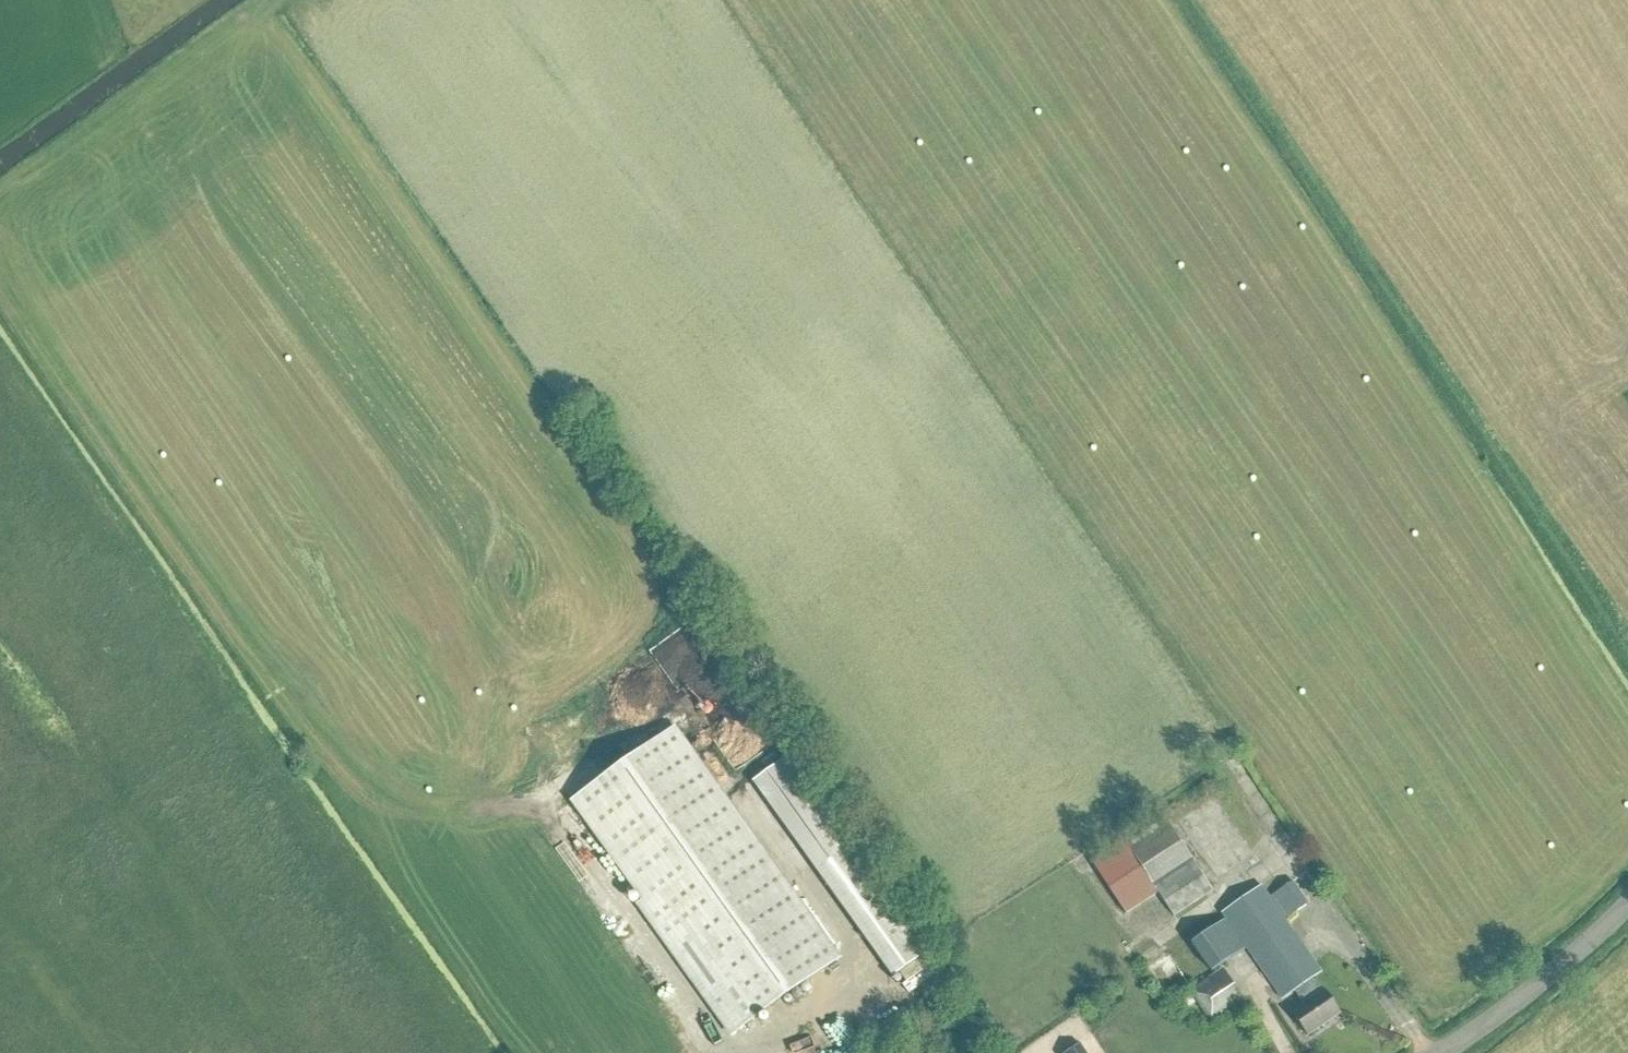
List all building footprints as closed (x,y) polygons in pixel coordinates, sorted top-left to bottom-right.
[(736,697),(741,686),(725,678),(720,690),(736,697)] [(843,960),(676,728),(568,806),(639,904),(633,908),(730,1042),(843,960)] [(1125,915),(1156,895),(1171,917),(1207,892),(1163,828),(1159,831),(1152,820),(1089,860),(1125,915)] [(844,850),(914,964),(949,942),(879,829),(844,850)] [(1292,882),(1281,890),(1272,896),(1287,919),(1308,904),(1292,882)] [(1191,943),(1212,973),(1246,949),(1282,1000),(1295,991),(1304,1004),(1291,1013),(1307,1036),(1340,1014),(1324,991),(1319,994),(1309,981),(1321,972),(1261,887),(1222,914),(1226,920),(1210,931),(1191,943)] [(1245,1002),(1222,969),(1188,991),(1211,1025),(1245,1002)] [(1191,997),(1185,1001),(1188,1006),(1194,1003),(1191,997)] [(895,1022),(876,1000),(864,1010),(856,1001),(831,1023),(837,1029),(809,1052),(859,1052),(895,1022)] [(1079,1044),(1066,1052),(1085,1052),(1079,1044)]
